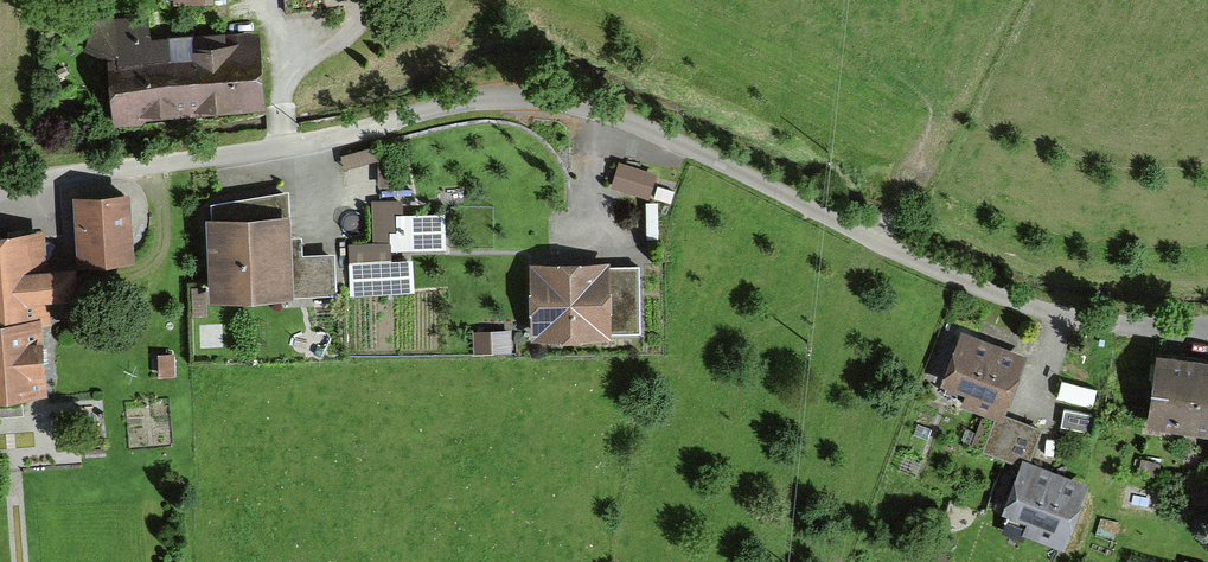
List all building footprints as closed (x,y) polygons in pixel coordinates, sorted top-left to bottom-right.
[(255,109),(249,41),(102,56),(109,124),(255,109)] [(620,158),(613,184),(652,194),(659,168),(620,158)] [(118,198),(67,201),(72,279),(122,275),(118,198)] [(376,253),(354,253),(355,295),(409,293),(408,255),(440,254),(439,223),(396,225),(396,208),(375,208),(376,253)] [(280,219),(200,224),(205,307),(330,299),(327,257),(283,260),(280,219)] [(0,239),(0,389),(31,387),(25,311),(59,308),(56,273),(39,274),(36,236),(0,239)] [(635,268),(526,271),(527,335),(636,333),(635,268)] [(1017,360),(956,337),(933,395),(994,419),(1017,360)] [(1155,356),(1145,426),(1207,436),(1207,364),(1155,356)] [(1081,488),(1008,461),(988,515),(1020,527),(1014,542),(1055,558),(1081,488)]
